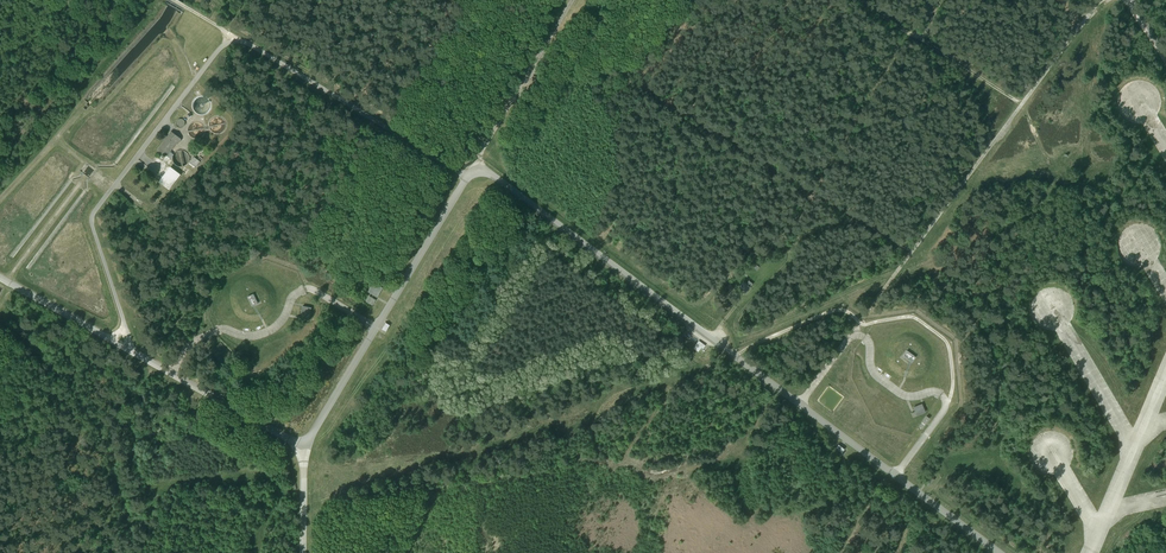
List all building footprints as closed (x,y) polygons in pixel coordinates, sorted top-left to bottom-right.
[(173,131),(159,149),(168,156),(182,138),(173,131)] [(159,182),(168,190),(181,175),(172,167),(159,182)] [(754,284),(745,280),(741,288),(750,292),(754,284)] [(383,288),(373,282),(368,292),(377,297),(383,288)] [(1059,293),(1063,310),(1060,310),(1061,313),(1064,312),(1066,317),(1075,315),(1069,291),(1059,293)] [(376,300),(369,296),(366,301),(372,305),(376,300)] [(311,308),(302,306),(300,315),(305,316),(309,317),(311,308)] [(697,344),(700,340),(693,335),(690,339),(697,344)] [(701,339),(695,347),(703,353),(709,346),(701,339)] [(915,356),(906,350),(902,356),(911,362),(915,356)] [(922,404),(913,408),(915,412),(916,416),(917,416),(925,413),(922,404)] [(926,416),(919,427),(922,429),(929,418),(926,416)] [(841,444),(838,447),(844,452),(847,448),(841,444)]
